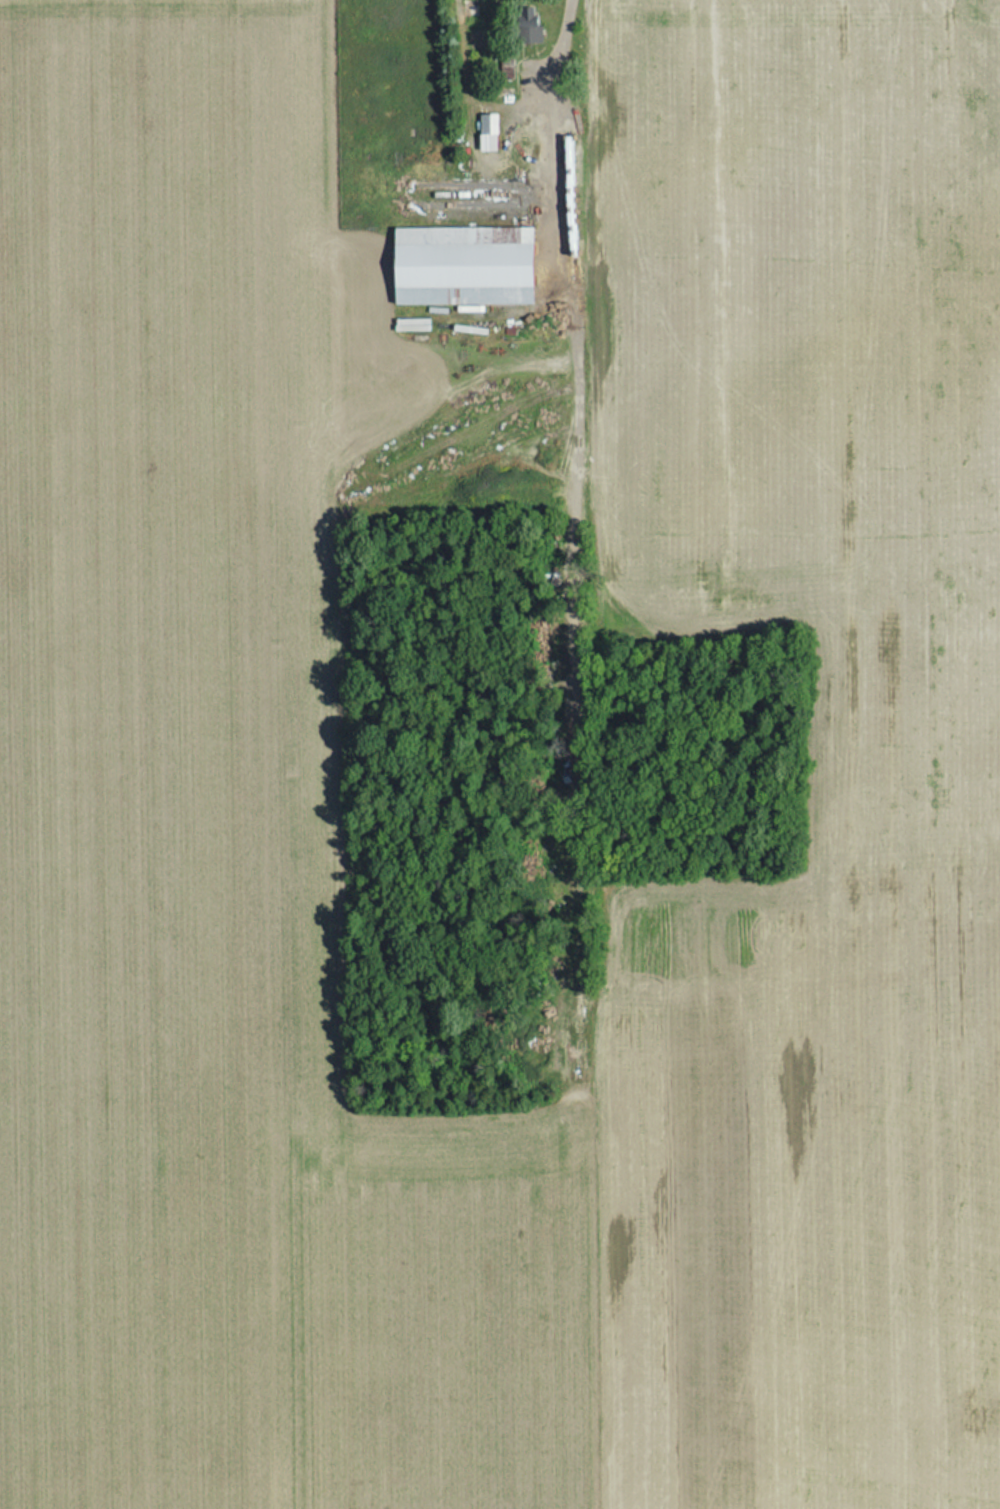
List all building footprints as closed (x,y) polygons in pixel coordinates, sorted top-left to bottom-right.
[(513,43),(537,44),(538,26),(530,26),(530,9),(515,8),(513,43)] [(474,115),(475,152),(492,152),(492,115),(474,115)] [(388,229),(388,305),(527,305),(527,229),(388,229)]
